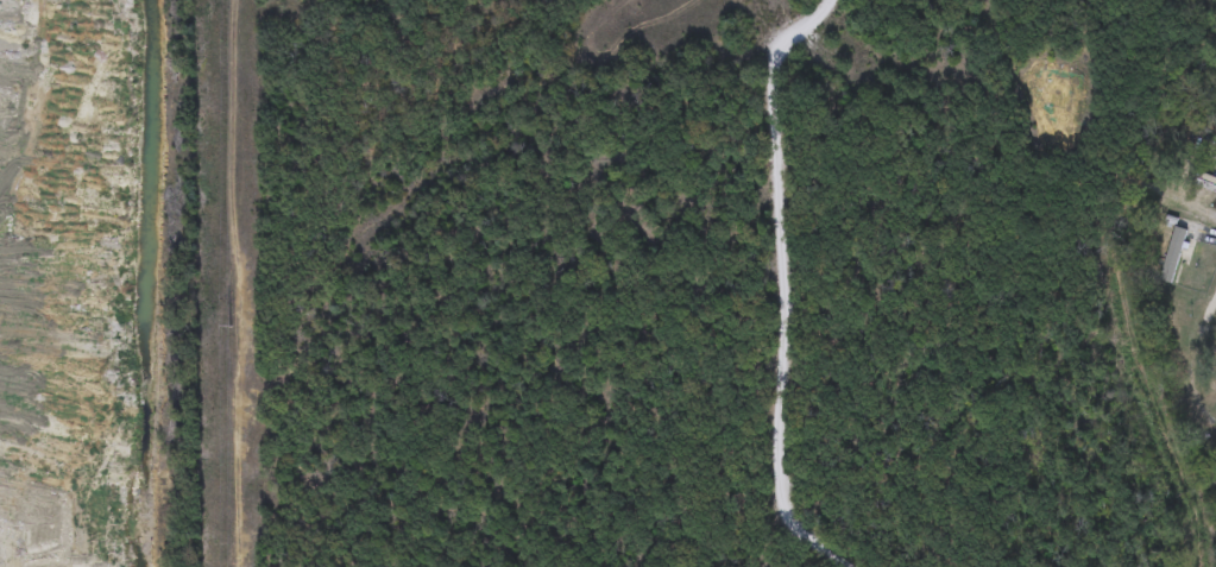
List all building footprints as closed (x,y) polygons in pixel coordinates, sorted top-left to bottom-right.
[(1172,284),(1159,281),(1173,226),(1186,229),(1172,284)]
